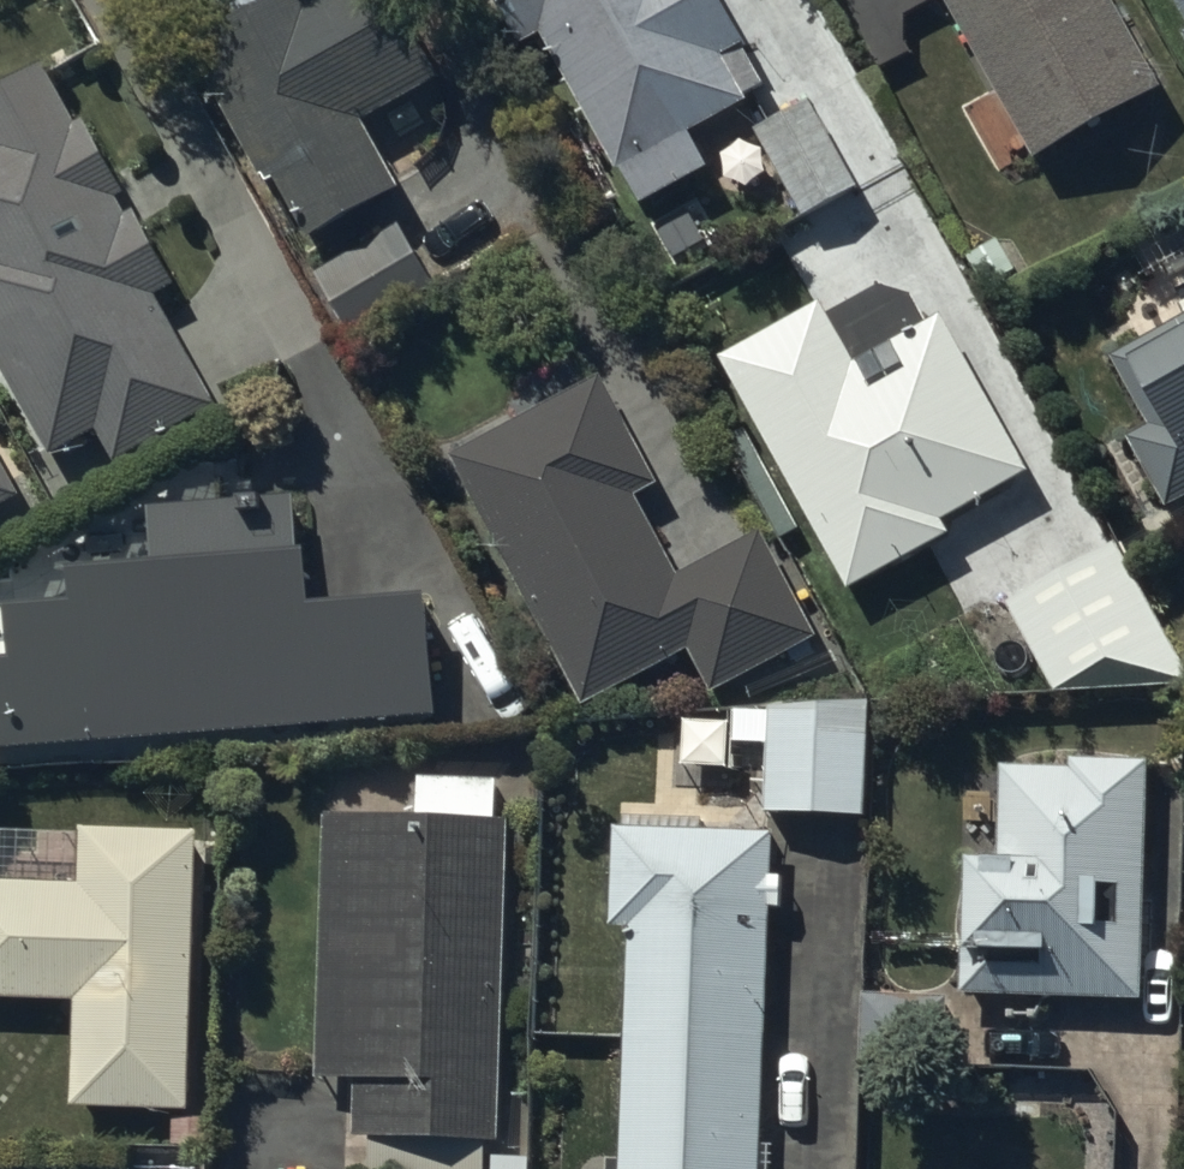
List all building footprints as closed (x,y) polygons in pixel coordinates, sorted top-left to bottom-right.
[(390,0),(183,0),(176,4),(268,173),(282,165),(316,227),(391,186),(347,107),(425,64),(390,0)] [(521,30),(540,19),(637,199),(707,162),(688,127),(763,86),(717,0),(505,0),(521,30)] [(1004,87),(968,107),(1002,167),(1148,86),(1100,0),(956,0),(1004,87)] [(30,76),(0,92),(0,138),(0,139),(0,355),(47,443),(91,419),(109,452),(206,400),(146,287),(160,280),(77,126),(62,134),(30,76)] [(755,127),(803,210),(857,179),(809,96),(755,127)] [(401,223),(321,269),(353,325),(433,279),(401,223)] [(1008,465),(913,293),(882,281),(739,360),(854,569),(934,525),(926,511),(1008,465)] [(1122,358),(1160,427),(1140,438),(1173,497),(1183,491),(1183,323),(1122,358)] [(643,478),(595,388),(462,458),(586,692),(688,638),(712,682),(809,631),(758,535),(672,581),(623,488),(643,478)] [(287,497),(157,508),(162,566),(82,572),(85,605),(15,610),(19,662),(0,664),(0,741),(431,706),(422,596),(295,606),(287,497)] [(1013,600),(1056,688),(1183,678),(1183,661),(1134,569),(1118,541),(1013,600)] [(871,810),(872,698),(772,705),(769,807),(871,810)] [(971,982),(1136,988),(1145,762),(1076,759),(1076,770),(1005,768),(1001,859),(975,858),(971,982)] [(334,819),(329,1063),(366,1064),(365,1127),(375,1127),(374,1168),(380,1168),(480,1168),(481,1135),(499,1135),(505,822),(334,819)] [(91,828),(88,884),(0,880),(0,988),(87,991),(83,1091),(180,1095),(192,832),(91,828)] [(639,912),(635,1037),(761,1041),(768,837),(621,832),(619,911),(639,912)] [(635,1037),(632,1168),(757,1168),(761,1041),(635,1037)]
